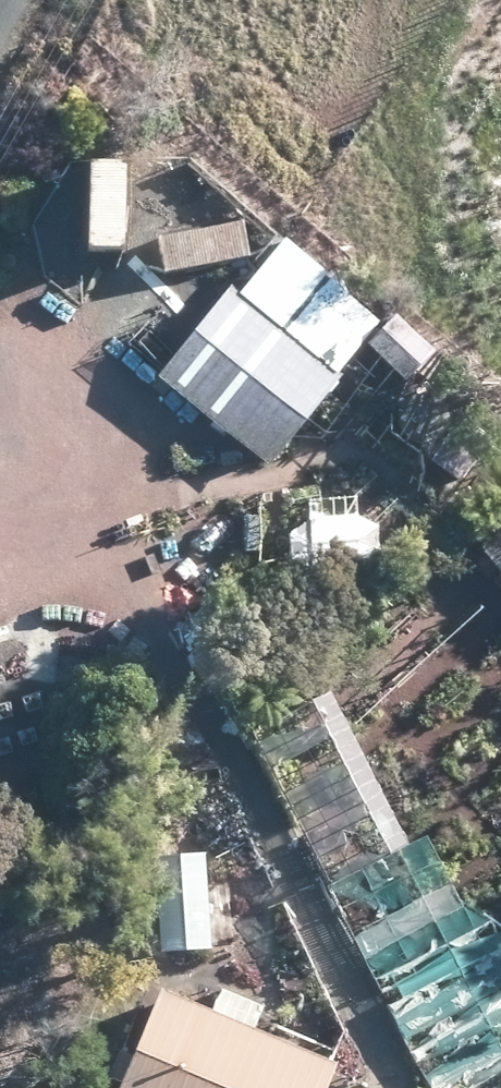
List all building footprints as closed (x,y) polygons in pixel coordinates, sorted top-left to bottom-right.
[(79,158),(78,250),(118,251),(121,161),(79,158)] [(236,218),(146,232),(153,273),(241,258),(236,218)] [(151,374),(261,463),(337,371),(333,368),(377,317),(275,235),(230,290),(224,285),(151,374)] [(391,313),(362,343),(399,379),(409,368),(430,387),(448,368),(391,313)] [(423,460),(456,480),(476,448),(444,426),(423,460)] [(349,496),(300,498),(303,553),(352,551),(349,496)] [(476,543),(500,574),(500,523),(476,543)] [(351,725),(481,606),(447,568),(317,687),(351,725)] [(44,751),(46,700),(0,699),(0,751),(44,751)] [(454,904),(419,834),(391,848),(365,796),(334,813),(359,864),(324,882),(426,1087),(500,1087),(500,930),(454,904)] [(201,948),(199,878),(138,882),(142,950),(201,948)] [(327,1065),(248,1031),(258,1005),(212,987),(202,1011),(142,986),(113,1051),(109,1049),(99,1077),(109,1080),(106,1087),(317,1087),(327,1065)]
